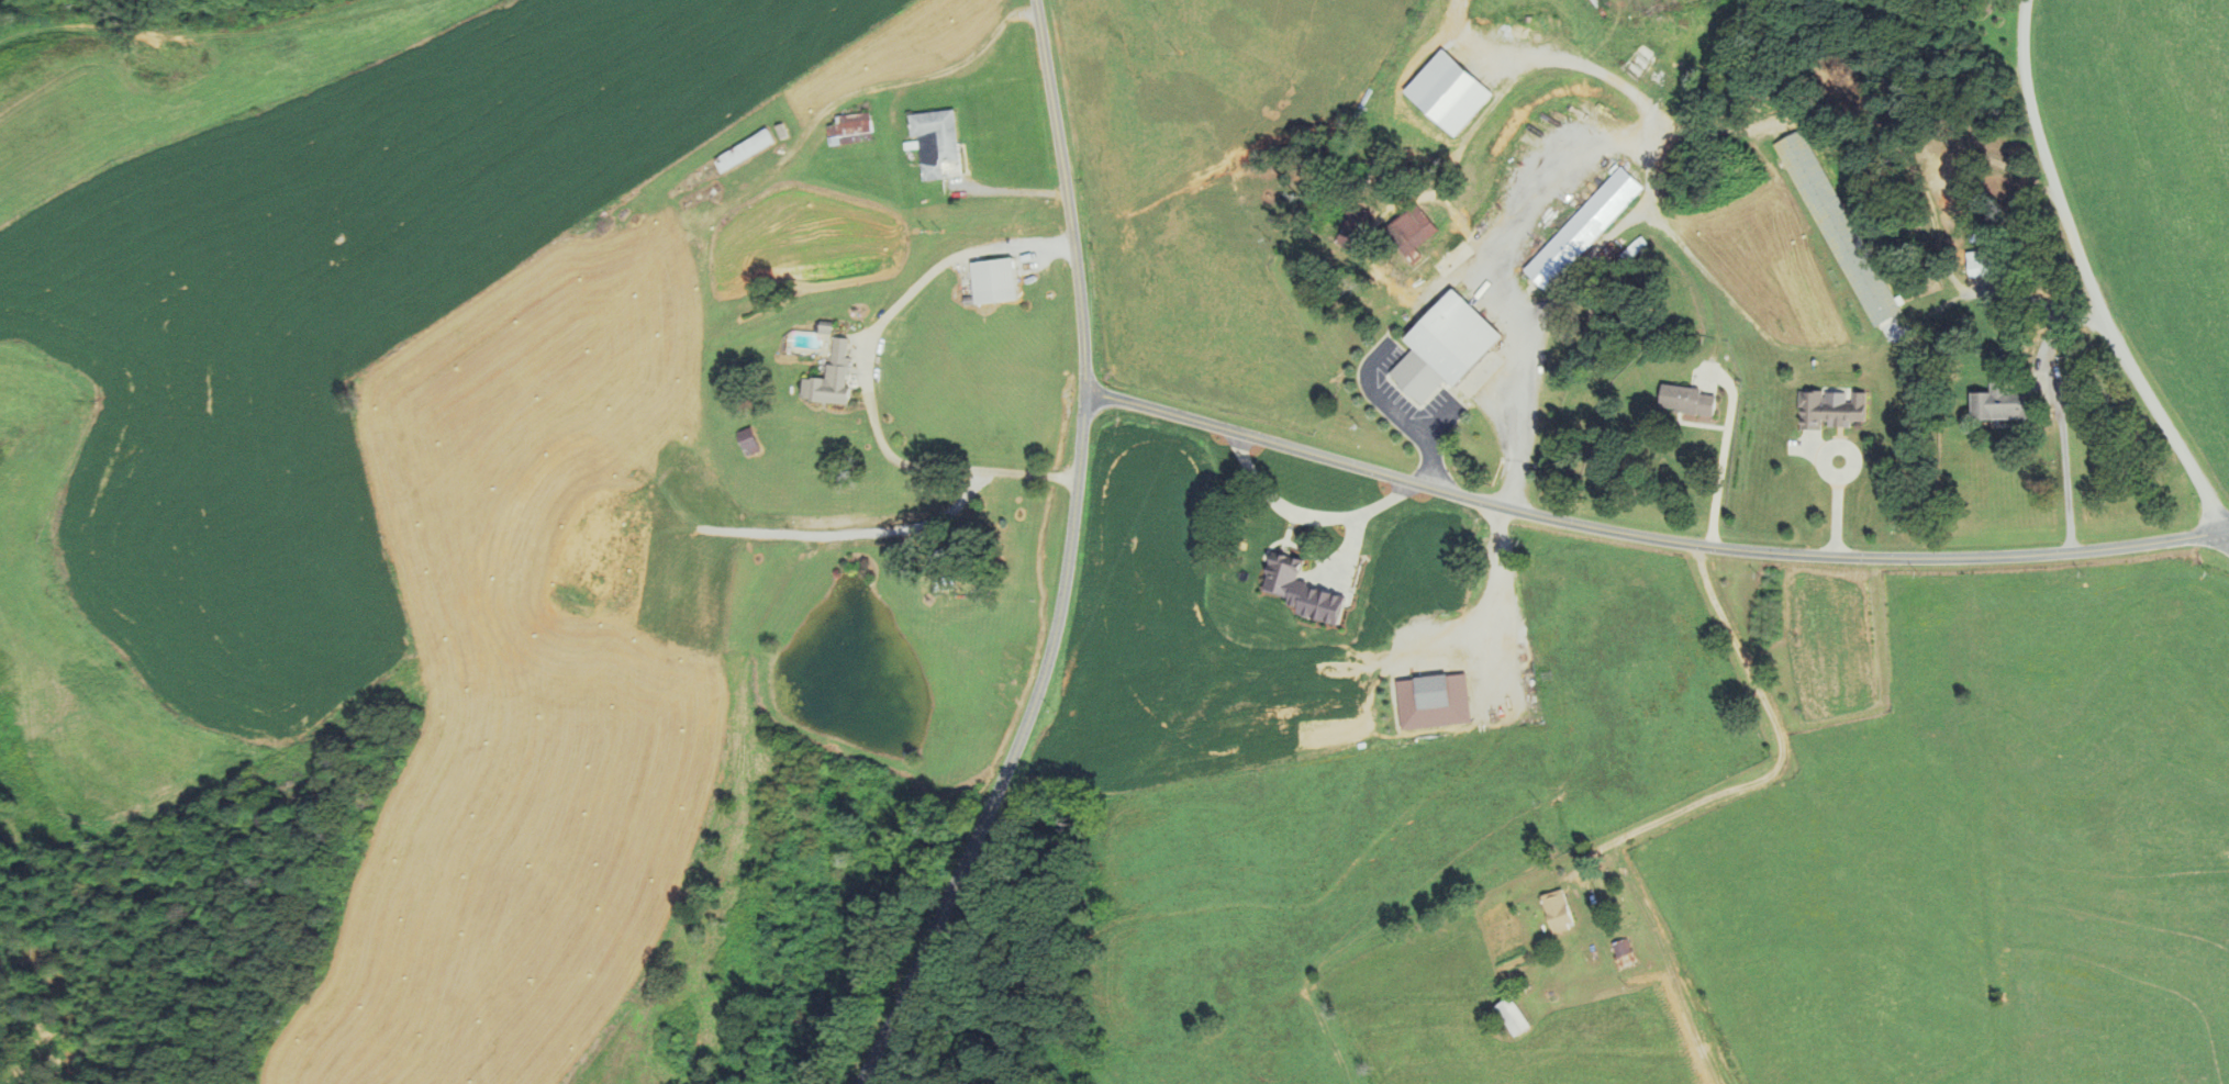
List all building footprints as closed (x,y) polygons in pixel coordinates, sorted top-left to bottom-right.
[(957,109),(910,114),(913,137),(923,136),(928,180),(951,178),(949,162),(963,160),(957,109)] [(871,111),(836,116),(837,123),(829,124),(832,145),(875,139),(871,111)] [(721,172),(779,144),(772,129),(714,157),(721,172)] [(1525,271),(1549,292),(1642,186),(1618,165),(1525,271)] [(1373,213),(1351,202),(1330,247),(1352,257),(1373,213)] [(1437,231),(1414,202),(1380,228),(1403,257),(1437,231)] [(1998,273),(1996,248),(1965,250),(1967,276),(1998,273)] [(983,304),(1025,300),(1021,257),(978,262),(983,304)] [(805,401),(848,403),(850,338),(829,337),(827,379),(806,378),(805,401)] [(2034,419),(2034,400),(2024,400),(2024,390),(2004,390),(2004,379),(1989,379),(1989,392),(1969,392),(1969,419),(2034,419)] [(1663,384),(1659,409),(1715,417),(1719,392),(1663,384)] [(1856,421),(1856,401),(1823,401),(1823,421),(1856,421)] [(741,432),(749,456),(764,451),(757,427),(741,432)] [(1262,591),(1294,596),(1301,558),(1269,553),(1262,591)] [(1407,677),(1412,709),(1443,705),(1439,673),(1407,677)] [(1567,928),(1558,888),(1535,894),(1545,933),(1567,928)] [(1632,961),(1622,937),(1605,944),(1615,968),(1632,961)]
